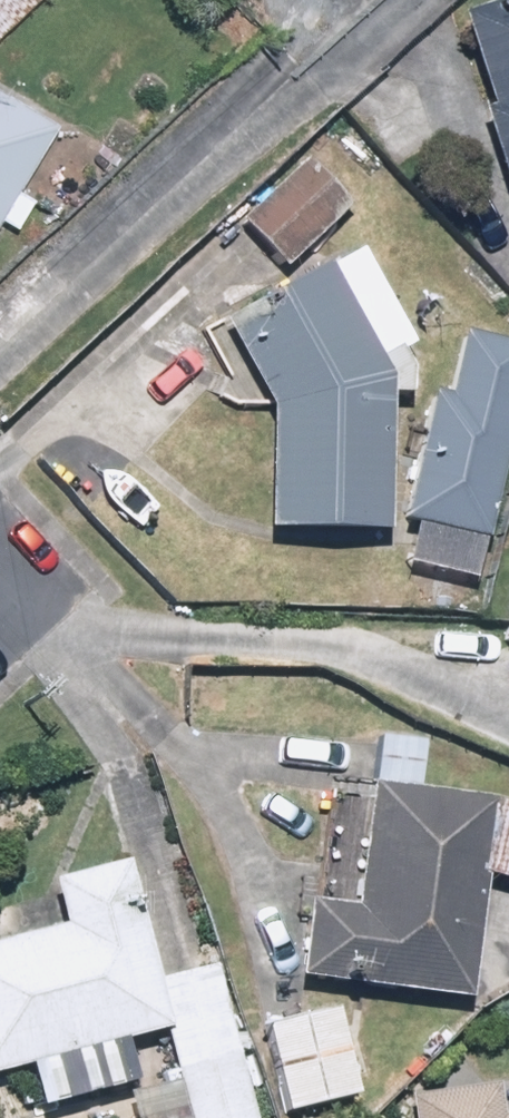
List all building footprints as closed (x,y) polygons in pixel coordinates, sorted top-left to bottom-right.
[(37,0),(0,0),(0,33),(37,0)] [(456,16),(485,112),(476,115),(508,227),(508,1),(456,16)] [(25,195),(10,187),(43,126),(0,103),(0,220),(10,225),(25,195)] [(348,210),(305,162),(234,226),(277,274),(348,210)] [(359,253),(220,327),(264,407),(259,528),(385,532),(390,402),(410,403),(412,351),(359,253)] [(456,343),(445,399),(425,395),(398,529),(485,547),(508,429),(508,354),(456,343)] [(500,640),(508,642),(508,601),(500,640)] [(421,737),(373,737),(373,789),(421,789),(421,737)] [(488,805),(363,795),(353,909),(303,905),(295,992),(471,1007),(482,882),(508,888),(508,816),(487,812),(488,805)] [(132,1082),(121,1042),(166,1029),(152,981),(120,866),(50,886),(61,927),(0,945),(0,1076),(23,1070),(34,1109),(132,1082)] [(152,981),(166,1029),(190,1117),(254,1117),(211,965),(152,981)] [(264,1030),(286,1117),(295,1117),(355,1103),(333,1013),(264,1030)] [(497,1088),(409,1099),(411,1117),(501,1117),(497,1088)]
